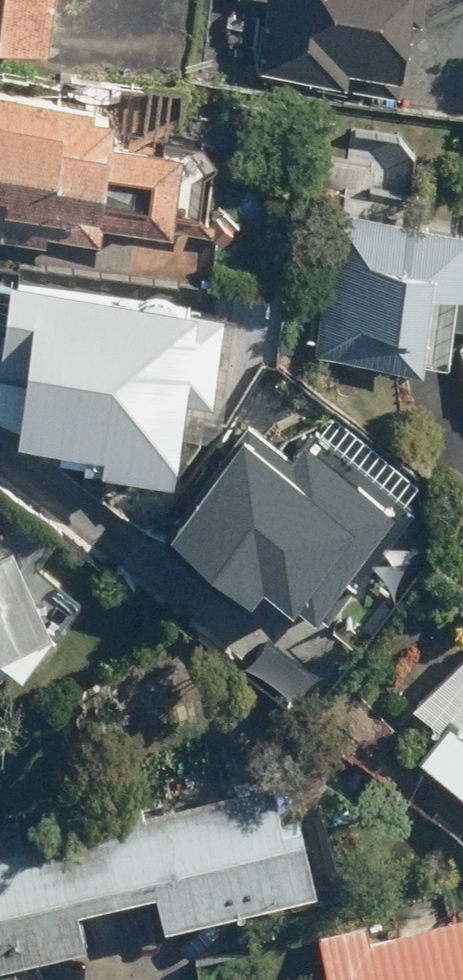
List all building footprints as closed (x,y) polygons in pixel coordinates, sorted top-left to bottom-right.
[(46,45),(49,0),(0,0),(0,42),(46,45)] [(261,68),(340,74),(341,64),(396,69),(401,0),(266,0),(261,68)] [(97,243),(98,225),(207,232),(214,141),(109,134),(111,100),(87,98),(0,92),(0,236),(97,243)] [(332,208),(320,360),(455,370),(462,258),(462,218),(332,208)] [(0,285),(0,373),(19,375),(13,441),(91,449),(90,469),(173,478),(179,426),(217,430),(230,308),(0,285)] [(379,509),(287,431),(263,436),(217,430),(135,527),(199,582),(224,553),(292,611),(379,509)] [(49,631),(6,541),(0,544),(0,655),(49,631)] [(413,710),(440,731),(415,761),(462,800),(462,649),(413,710)] [(87,940),(79,905),(149,890),(156,925),(311,891),(287,782),(0,844),(0,959),(87,940)] [(313,936),(320,979),(462,979),(462,911),(313,936)]
